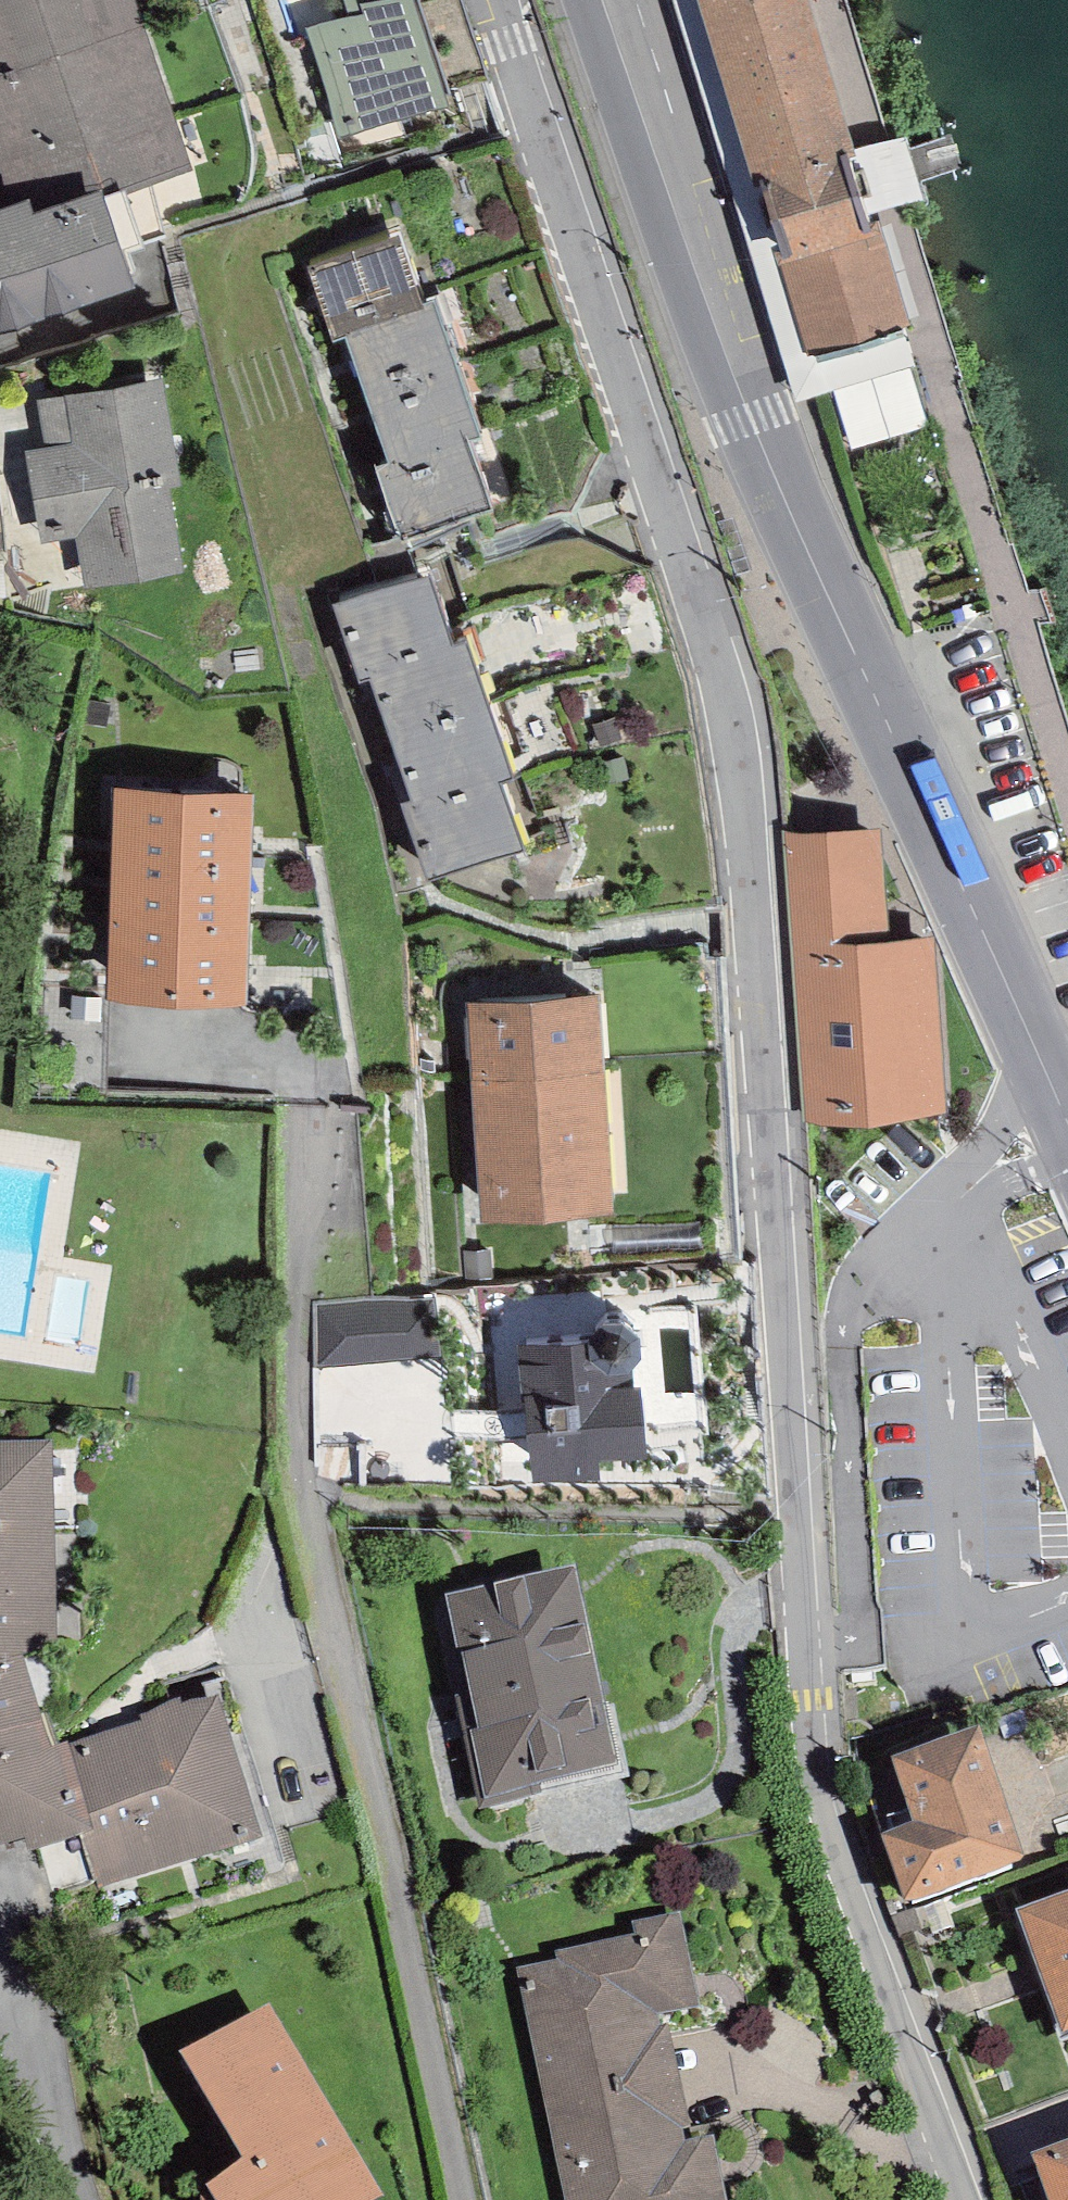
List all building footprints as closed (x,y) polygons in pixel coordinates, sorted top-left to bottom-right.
[(172,151),(119,0),(0,0),(0,116),(30,200),(172,151)] [(296,146),(501,78),(475,0),(246,0),(296,146)] [(898,321),(799,0),(714,0),(820,345),(898,321)] [(124,268),(99,193),(0,226),(0,240),(2,246),(0,247),(0,309),(124,268)] [(423,294),(401,226),(310,256),(335,329),(349,325),(391,452),(381,456),(405,527),(493,498),(470,430),(482,426),(436,289),(423,294)] [(169,560),(157,473),(165,472),(153,388),(75,399),(80,440),(41,448),(54,520),(89,514),(97,570),(169,560)] [(377,578),(415,565),(406,542),(402,530),(364,542),(377,578)] [(415,565),(377,578),(336,593),(361,666),(370,663),(414,790),(405,793),(430,866),(525,833),(501,765),(513,761),(465,625),(453,630),(429,560),(415,565)] [(634,648),(654,641),(647,622),(628,629),(634,648)] [(599,744),(622,737),(615,715),(592,722),(599,744)] [(607,773),(627,768),(623,753),(603,759),(607,773)] [(230,970),(237,795),(130,791),(125,966),(230,970)] [(875,939),(866,825),(825,828),(786,831),(807,1106),(937,1096),(924,935),(907,937),(875,939)] [(108,1086),(111,987),(33,984),(30,1084),(108,1086)] [(493,1191),(602,1185),(590,998),(482,1005),(493,1191)] [(464,1273),(491,1273),(491,1247),(464,1248),(464,1273)] [(316,1358),(420,1356),(419,1293),(318,1301),(316,1358)] [(663,1430),(710,1425),(697,1302),(650,1307),(663,1430)] [(608,1353),(622,1352),(627,1351),(638,1337),(637,1321),(621,1310),(605,1311),(592,1324),(593,1331),(594,1341),(608,1353)] [(625,1377),(622,1352),(608,1353),(594,1341),(593,1331),(528,1337),(539,1456),(596,1454),(595,1436),(645,1431),(639,1375),(625,1377)] [(13,1654),(47,1644),(42,1458),(0,1458),(0,1839),(72,1819),(56,1765),(46,1767),(34,1725),(13,1654)] [(604,1763),(566,1588),(455,1610),(469,1673),(480,1670),(494,1736),(486,1738),(497,1785),(604,1763)] [(99,1879),(250,1835),(214,1713),(73,1754),(64,1757),(65,1763),(99,1879)] [(56,1765),(65,1763),(64,1757),(73,1754),(62,1717),(34,1725),(46,1767),(56,1765)] [(913,1903),(1016,1867),(976,1750),(906,1774),(927,1836),(893,1847),(913,1903)] [(1033,1925),(1067,2022),(1067,1913),(1033,1925)] [(652,2014),(682,2008),(668,1938),(562,1960),(564,1970),(526,1978),(575,2199),(717,2199),(707,2144),(678,2149),(675,2133),(685,2131),(666,2037),(657,2039),(652,2014)] [(263,2031),(199,2072),(261,2173),(226,2199),(365,2199),(263,2031)] [(1048,2173),(1058,2199),(1067,2199),(1067,2165),(1048,2173)]
